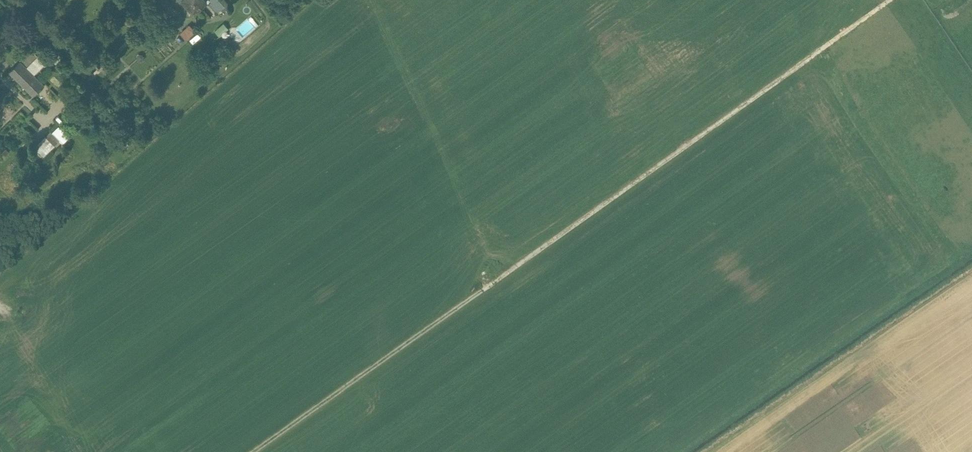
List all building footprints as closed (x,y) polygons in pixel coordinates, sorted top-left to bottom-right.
[(180,2),(182,1),(193,16),(209,2),(207,0),(178,0),(180,2)] [(212,4),(210,6),(217,13),(221,9),(220,9),(224,5),(219,0),(209,0),(212,4)] [(243,39),(255,28),(247,20),(235,31),(243,39)] [(179,31),(185,39),(195,32),(190,24),(179,31)] [(206,44),(201,38),(198,40),(203,46),(206,44)] [(33,74),(48,58),(41,51),(26,67),(20,61),(10,71),(33,95),(43,84),(33,74)] [(58,125),(50,134),(62,145),(70,137),(58,125)] [(6,148),(0,153),(4,157),(9,152),(6,148)] [(20,176),(28,167),(18,157),(10,165),(20,176)]
